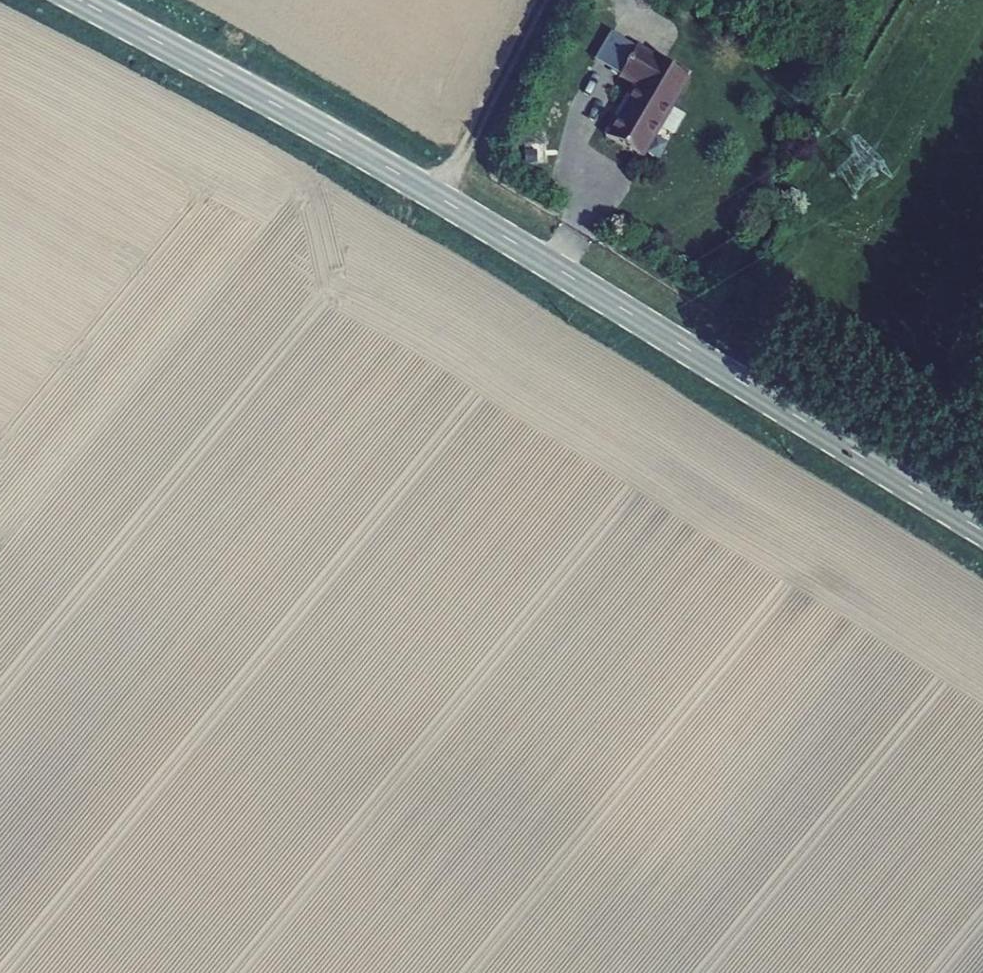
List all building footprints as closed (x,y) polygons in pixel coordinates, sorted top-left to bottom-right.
[(634,85),(604,136),(640,158),(686,80),(635,49),(619,75),(634,85)]
